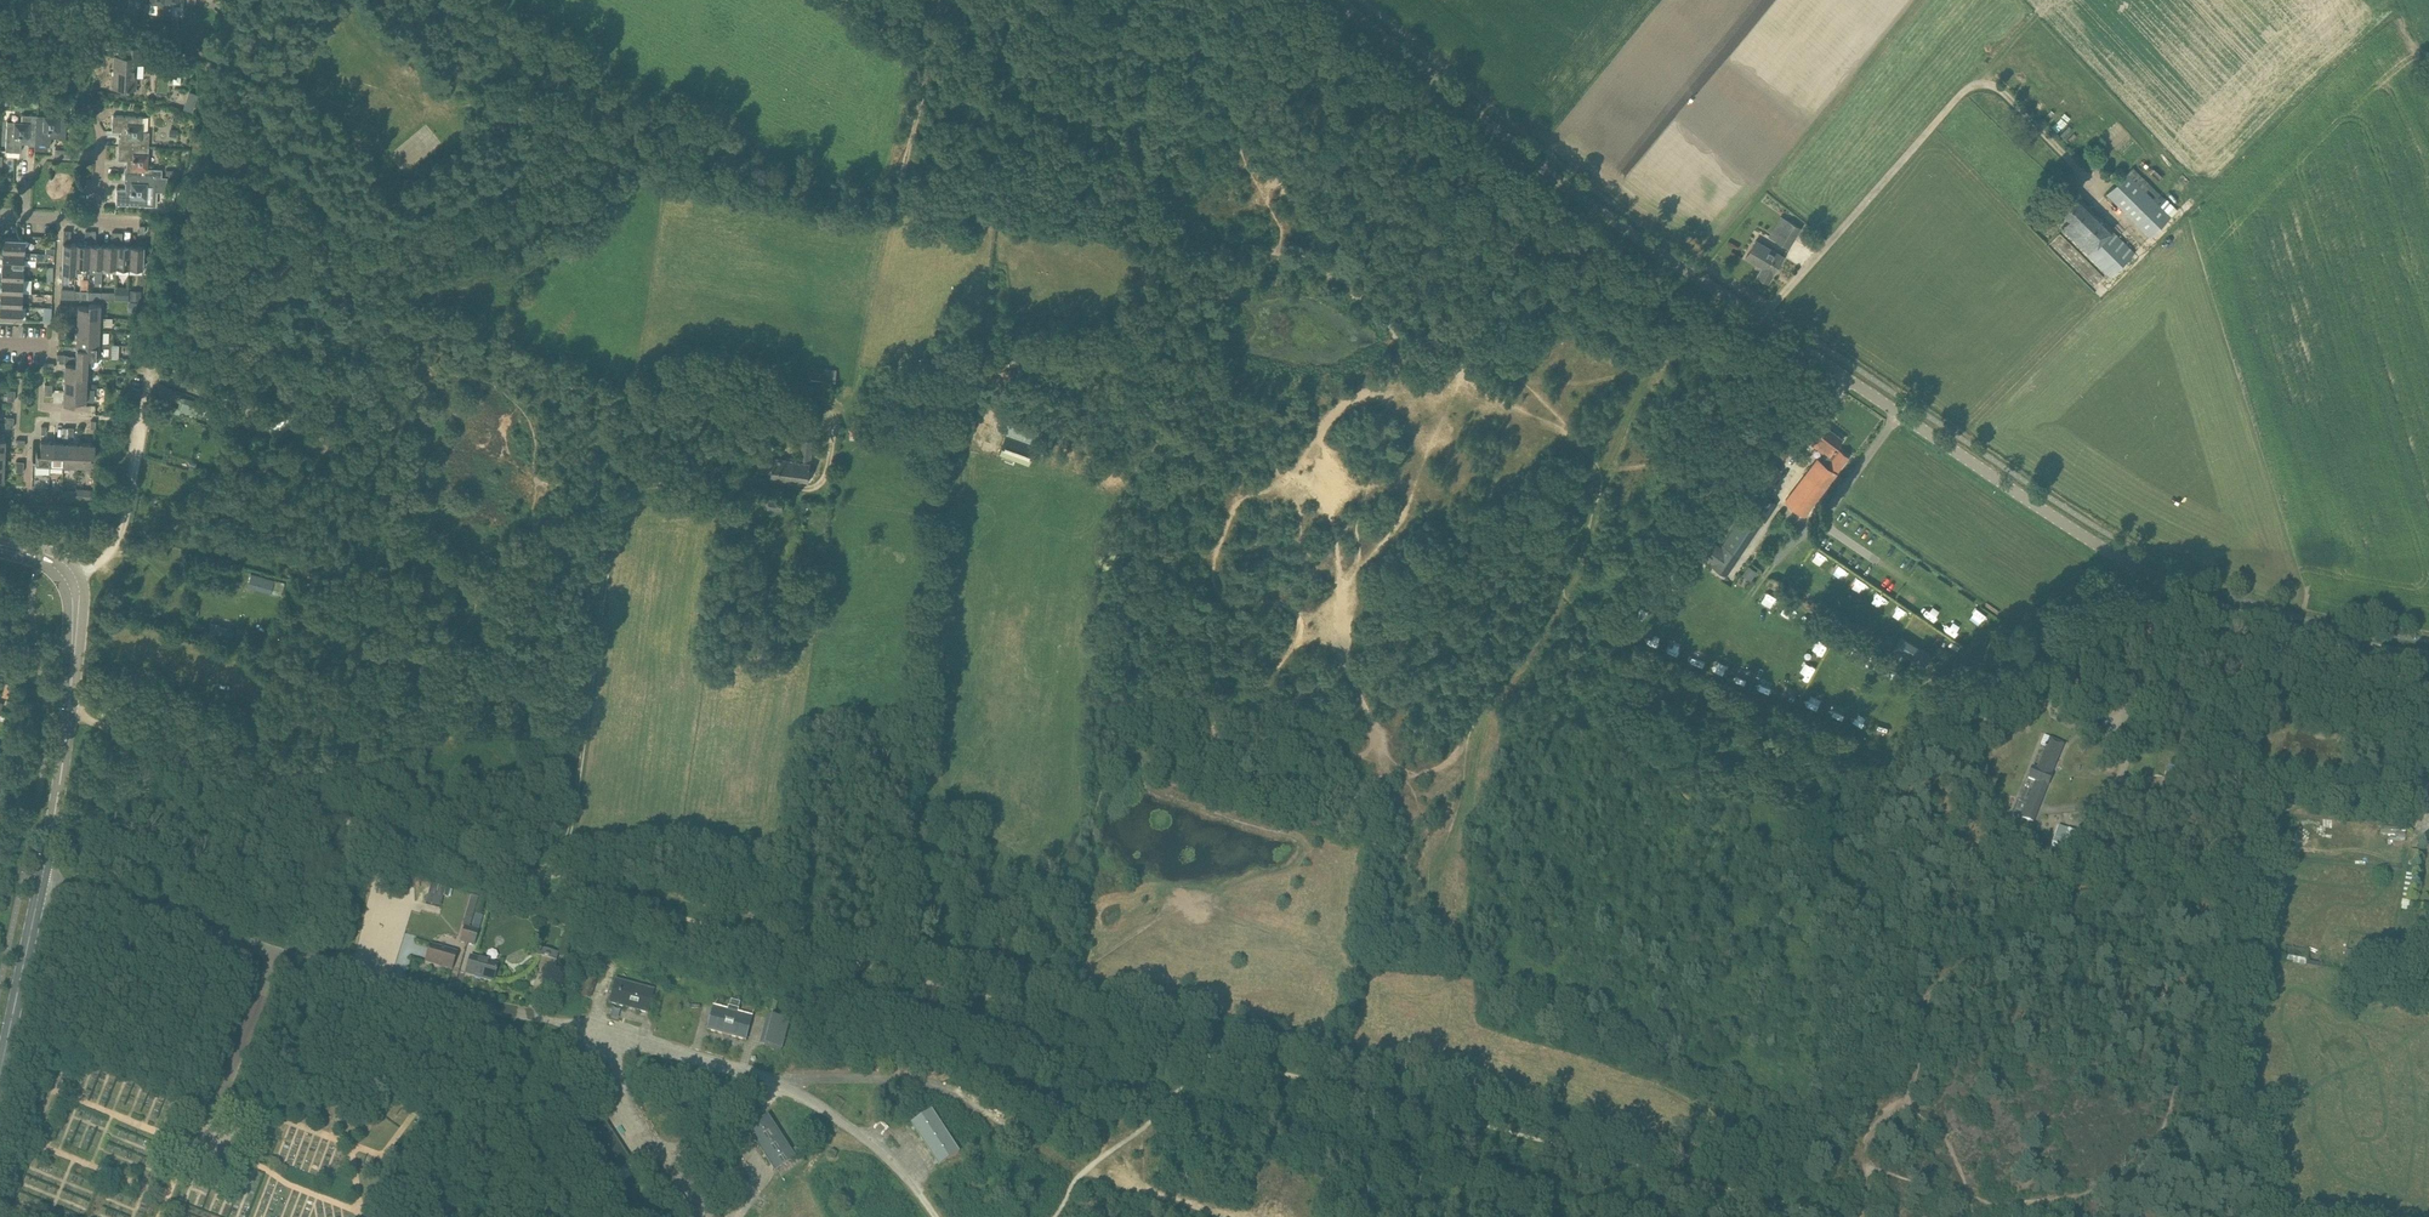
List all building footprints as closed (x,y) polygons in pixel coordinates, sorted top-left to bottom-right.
[(164,17),(165,0),(150,0),(150,2),(157,2),(157,17),(164,17)] [(164,17),(172,18),(173,3),(180,4),(180,0),(165,0),(164,17)] [(126,56),(115,55),(114,87),(136,88),(137,56),(141,57),(141,48),(126,47),(126,56)] [(38,93),(23,92),(23,102),(38,103),(38,93)] [(197,98),(188,95),(185,108),(193,111),(197,98)] [(37,114),(35,145),(51,146),(51,137),(57,137),(57,139),(66,139),(67,109),(52,108),(51,115),(37,114)] [(35,145),(37,114),(22,114),(21,121),(7,120),(6,150),(21,151),(21,143),(28,143),(28,144),(35,145)] [(119,145),(149,146),(150,131),(142,131),(143,116),(113,115),(112,130),(121,131),(121,137),(119,137),(119,145)] [(125,167),(125,175),(162,176),(162,168),(148,168),(149,146),(119,145),(118,160),(127,160),(127,167),(125,167)] [(73,156),(73,149),(55,148),(55,156),(73,156)] [(2151,238),(2177,211),(2133,167),(2106,194),(2151,238)] [(166,177),(162,176),(125,175),(124,189),(117,188),(116,204),(156,206),(157,191),(164,192),(168,177),(166,177)] [(2075,191),(2058,209),(2069,220),(2062,227),(2112,275),(2136,252),(2075,191)] [(1787,219),(1775,240),(1789,248),(1801,227),(1787,219)] [(3,237),(3,250),(25,251),(25,238),(3,237)] [(1756,240),(1746,257),(1763,267),(1758,275),(1768,281),(1774,273),(1784,256),(1756,240)] [(76,272),(77,243),(63,242),(62,271),(76,272)] [(89,272),(90,265),(89,265),(90,243),(77,243),(76,272),(89,272)] [(102,273),(103,266),(104,244),(90,243),(89,265),(90,265),(89,272),(102,273)] [(104,244),(103,266),(116,266),(117,244),(104,244)] [(116,266),(129,267),(130,245),(117,244),(116,266)] [(130,245),(129,267),(143,267),(144,245),(130,245)] [(25,252),(25,251),(3,250),(2,264),(24,265),(24,259),(36,259),(37,253),(25,252)] [(1,277),(23,278),(24,265),(2,264),(1,277)] [(1,277),(1,291),(23,292),(23,278),(1,277)] [(75,290),(75,289),(61,289),(61,297),(74,297),(75,290)] [(22,306),(23,292),(1,291),(0,304),(22,306)] [(130,300),(142,300),(142,292),(130,292),(130,300)] [(78,306),(78,316),(103,317),(103,303),(89,303),(89,306),(78,306)] [(0,304),(0,306),(0,318),(21,319),(22,306),(0,304)] [(103,317),(78,316),(77,333),(88,333),(88,330),(102,330),(102,326),(113,326),(113,317),(103,317)] [(77,333),(76,346),(88,347),(88,343),(102,343),(102,330),(88,330),(88,333),(77,333)] [(65,363),(76,363),(76,360),(88,360),(88,357),(101,357),(111,358),(111,344),(102,343),(88,343),(88,347),(76,346),(76,354),(65,354),(57,354),(57,359),(60,359),(59,362),(65,363)] [(1041,363),(1039,346),(1023,347),(1024,364),(1041,363)] [(65,363),(65,376),(90,377),(91,364),(76,363),(65,363)] [(813,367),(812,383),(835,385),(837,370),(813,367)] [(65,376),(64,390),(75,390),(75,386),(87,387),(90,387),(90,377),(65,376)] [(75,390),(64,390),(64,404),(75,404),(75,400),(86,401),(87,387),(75,386),(75,390)] [(244,392),(233,393),(234,404),(246,403),(244,392)] [(203,408),(178,400),(174,411),(200,420),(203,408)] [(755,413),(754,423),(781,425),(782,415),(755,413)] [(851,424),(850,437),(871,440),(872,426),(851,424)] [(1843,438),(1825,425),(1811,444),(1823,452),(1824,451),(1828,454),(1823,461),(1817,456),(1785,499),(1805,515),(1837,471),(1842,465),(1849,455),(1840,448),(1839,449),(1836,447),(1843,438)] [(1006,433),(1000,452),(1007,455),(1005,460),(1014,463),(1016,458),(1030,463),(1036,444),(1006,433)] [(800,461),(774,457),(771,477),(809,482),(813,440),(803,439),(800,461)] [(53,467),(54,441),(41,441),(40,452),(37,451),(36,466),(53,467)] [(68,442),(54,441),(53,467),(67,467),(68,442)] [(82,443),(68,442),(67,467),(77,468),(77,465),(80,466),(82,443)] [(95,443),(82,443),(80,466),(90,466),(91,455),(95,455),(95,443)] [(1754,484),(1767,493),(1783,469),(1769,460),(1754,484)] [(261,461),(258,471),(267,474),(270,463),(261,461)] [(76,488),(75,503),(92,503),(93,489),(76,488)] [(62,495),(49,495),(49,506),(62,506),(62,495)] [(1763,521),(1765,522),(1777,504),(1764,495),(1754,512),(1747,509),(1721,548),(1711,542),(1703,555),(1712,561),(1710,564),(1726,575),(1763,521)] [(784,499),(781,499),(769,498),(768,509),(782,511),(784,499)] [(235,517),(238,509),(226,504),(223,512),(235,517)] [(260,516),(252,513),(249,522),(257,525),(260,516)] [(1812,558),(1822,564),(1828,554),(1817,548),(1812,558)] [(1752,580),(1758,571),(1750,566),(1744,575),(1752,580)] [(248,585),(273,592),(276,578),(251,572),(248,585)] [(1853,587),(1863,590),(1867,581),(1857,577),(1853,587)] [(1762,603),(1773,606),(1777,595),(1765,591),(1762,603)] [(1900,618),(1906,610),(1898,605),(1893,614),(1900,618)] [(236,633),(210,628),(208,637),(234,642),(236,633)] [(1901,635),(1891,652),(1921,671),(1932,653),(1901,635)] [(253,657),(267,662),(271,648),(257,644),(253,657)] [(1702,665),(1707,654),(1695,648),(1689,660),(1702,665)] [(1807,678),(1814,668),(1805,662),(1799,672),(1807,678)] [(1734,677),(1746,683),(1751,674),(1739,668),(1734,677)] [(1877,733),(1888,737),(1892,727),(1881,723),(1877,733)] [(2052,773),(2064,744),(2049,737),(2037,766),(2033,764),(2028,777),(2035,780),(2021,816),(2034,822),(2053,774),(2052,773)] [(1937,742),(1936,739),(1921,741),(1923,754),(1938,752),(1948,750),(1946,740),(1937,742)] [(2169,764),(2167,775),(2167,776),(2182,778),(2184,766),(2169,764)] [(2050,850),(2068,855),(2076,830),(2069,828),(2058,825),(2050,850)] [(2033,840),(2029,853),(2040,857),(2044,844),(2033,840)] [(2407,912),(2414,913),(2415,907),(2409,907),(2418,850),(2411,849),(2401,912),(2403,912),(2403,910),(2407,911),(2407,912)] [(440,907),(443,896),(445,892),(446,888),(434,884),(428,904),(440,907)] [(472,894),(469,906),(477,908),(480,896),(472,894)] [(475,913),(471,927),(467,943),(474,945),(483,915),(475,913)] [(467,943),(471,927),(464,925),(459,941),(467,943)] [(2270,935),(2264,939),(2274,954),(2280,950),(2270,935)] [(2424,951),(2428,947),(2428,946),(2423,939),(2418,944),(2411,950),(2412,951),(2406,958),(2401,953),(2397,957),(2403,962),(2406,959),(2411,963),(2424,951)] [(452,970),(452,968),(457,953),(430,945),(425,962),(452,970)] [(536,955),(556,961),(557,960),(556,960),(558,953),(557,953),(539,948),(537,955),(536,955)] [(466,974),(493,982),(498,964),(471,957),(466,974)] [(595,978),(594,978),(584,975),(582,981),(593,985),(595,978)] [(648,1013),(655,990),(615,979),(609,1002),(648,1013)] [(729,1009),(714,1005),(707,1030),(747,1040),(753,1016),(738,1012),(741,1001),(732,999),(729,1009)] [(782,1048),(791,1019),(769,1013),(760,1042),(782,1048)] [(193,1140),(197,1130),(204,1111),(196,1108),(185,1137),(193,1140)] [(932,1109),(911,1123),(939,1166),(961,1152),(932,1109)] [(769,1114),(747,1128),(776,1171),(796,1157),(769,1114)] [(604,1119),(583,1133),(611,1176),(633,1162),(604,1119)]
